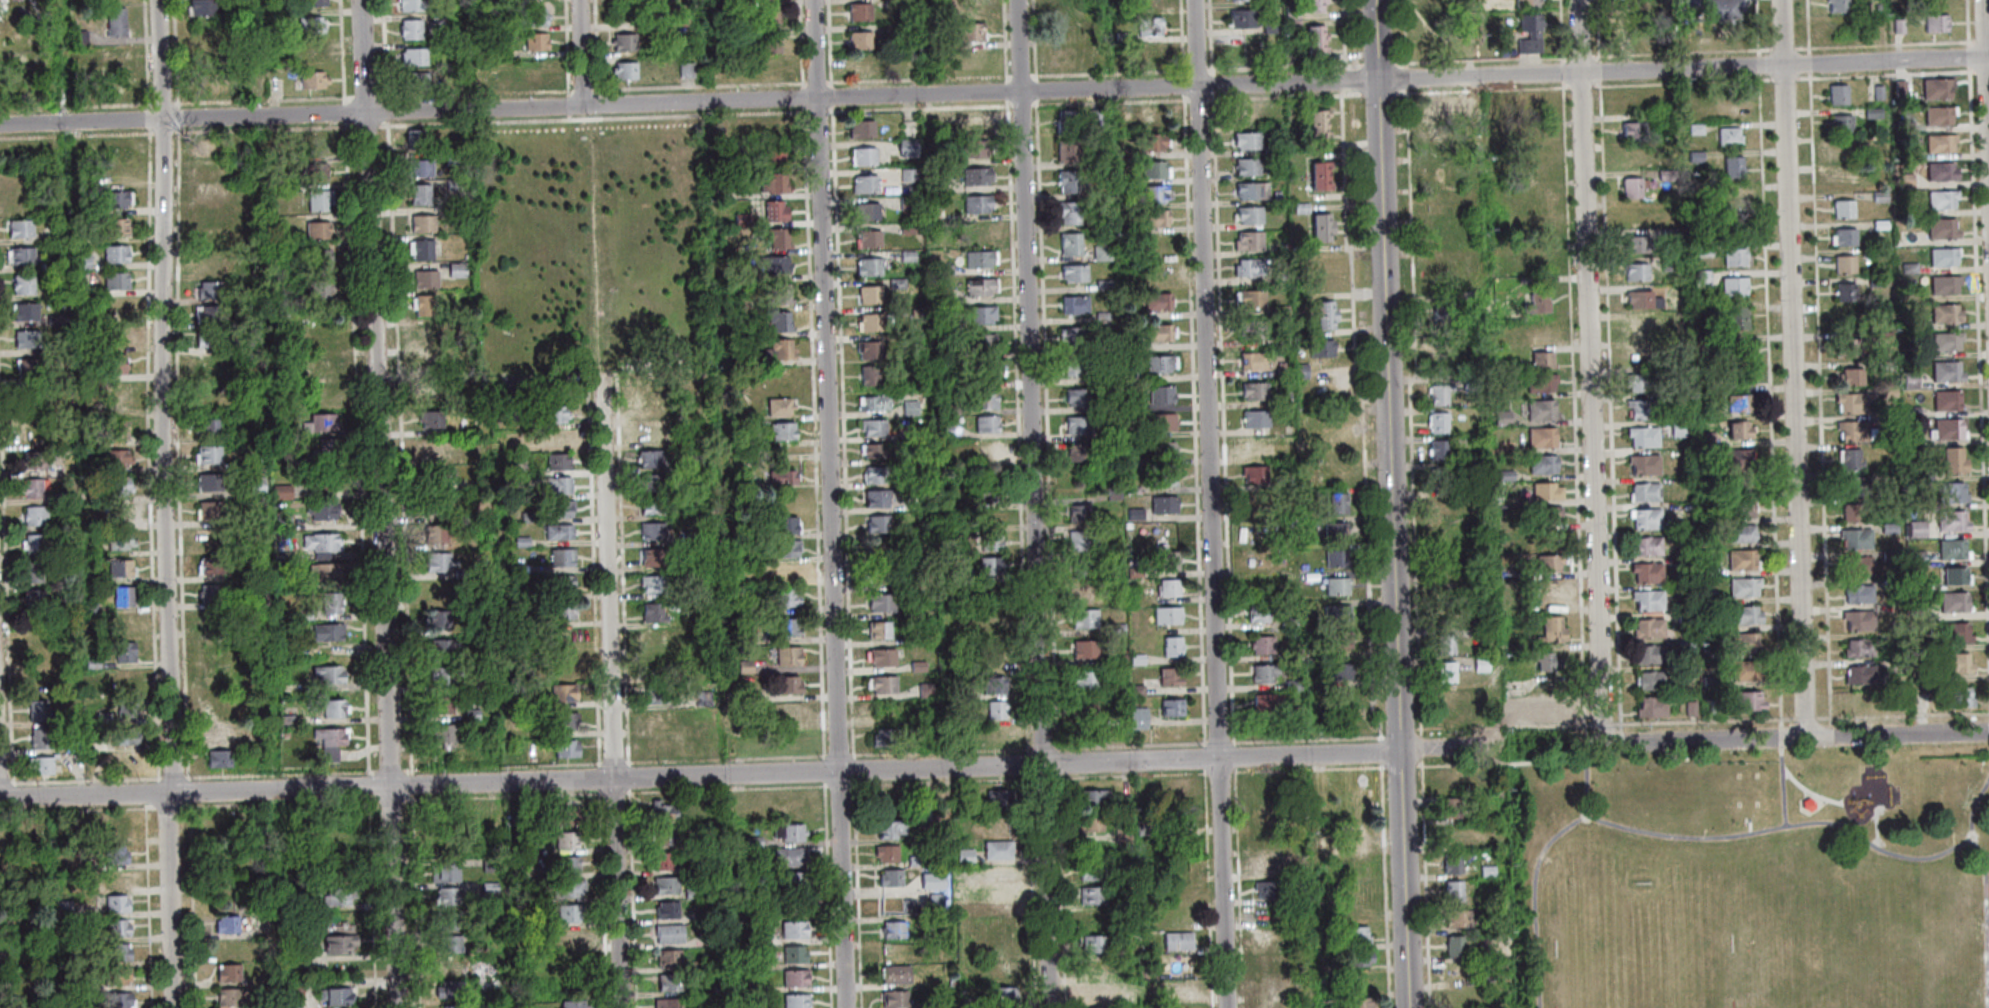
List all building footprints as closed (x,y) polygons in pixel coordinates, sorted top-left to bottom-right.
[(41,10),(55,9),(55,0),(41,0),(41,10)] [(215,0),(190,0),(190,17),(215,17),(215,0)] [(423,11),(423,0),(398,0),(398,11),(423,11)] [(984,13),(984,0),(961,0),(961,13),(984,13)] [(1076,11),(1076,0),(1053,0),(1053,11),(1076,11)] [(1159,8),(1159,0),(1141,0),(1141,8),(1159,8)] [(1303,11),(1322,11),(1321,3),(1324,3),(1324,0),(1303,0),(1303,11)] [(1425,18),(1444,17),(1444,0),(1424,0),(1425,18)] [(1618,16),(1643,16),(1643,0),(1618,0),(1618,16)] [(1703,19),(1702,0),(1741,0),(1741,9),(1737,9),(1737,18),(1703,19)] [(1827,11),(1826,0),(1846,0),(1846,11),(1827,11)] [(1126,1),(1111,1),(1111,12),(1126,11),(1126,1)] [(613,2),(613,20),(636,20),(636,2),(613,2)] [(847,20),(871,20),(871,2),(847,2),(847,20)] [(1286,2),(1286,17),(1300,17),(1299,2),(1286,2)] [(0,22),(19,22),(19,3),(0,3),(0,22)] [(765,23),(779,25),(780,7),(766,5),(765,23)] [(107,7),(107,35),(126,35),(126,7),(107,7)] [(530,25),(549,25),(549,8),(530,8),(530,25)] [(1251,9),(1230,9),(1230,27),(1251,27),(1251,9)] [(1542,13),(1520,13),(1520,52),(1542,52),(1542,13)] [(1923,31),(1923,15),(1946,14),(1946,30),(1923,31)] [(300,34),(325,34),(325,16),(300,16),(300,34)] [(1166,17),(1138,17),(1138,35),(1166,35),(1166,17)] [(423,39),(423,18),(401,18),(401,39),(423,39)] [(1892,32),(1891,18),(1902,18),(1902,32),(1892,32)] [(493,19),(493,29),(508,29),(509,19),(493,19)] [(1055,39),(1079,39),(1079,19),(1055,19),(1055,39)] [(1287,19),(1287,30),(1301,30),(1301,19),(1287,19)] [(250,22),(234,23),(235,36),(251,36),(250,22)] [(883,22),(882,30),(900,31),(901,23),(883,22)] [(961,41),(985,41),(985,22),(961,22),(961,41)] [(1304,40),(1321,40),(1326,39),(1325,32),(1322,32),(1322,25),(1303,25),(1304,40)] [(1616,28),(1616,45),(1644,45),(1644,28),(1616,28)] [(86,29),(72,29),(72,43),(86,43),(86,29)] [(870,48),(870,30),(849,30),(849,49),(870,48)] [(782,52),(782,31),(764,31),(764,52),(782,52)] [(1131,31),(1116,31),(1116,41),(1131,41),(1131,31)] [(549,32),(525,32),(525,49),(549,49),(549,32)] [(635,33),(614,33),(614,50),(635,50),(635,33)] [(1484,34),(1476,34),(1476,42),(1484,41),(1484,34)] [(1230,37),(1230,59),(1250,59),(1250,37),(1230,37)] [(1304,40),(1304,54),(1325,54),(1325,47),(1321,47),(1321,40),(1304,40)] [(738,42),(739,62),(756,61),(755,42),(738,42)] [(197,66),(232,65),(231,43),(196,45),(197,66)] [(327,61),(327,43),(303,43),(303,61),(327,61)] [(1082,46),(1083,61),(1095,61),(1094,45),(1082,46)] [(1139,63),(1164,63),(1164,45),(1139,45),(1139,63)] [(1076,46),(1054,46),(1054,67),(1076,67),(1076,46)] [(401,65),(425,65),(425,47),(401,47),(401,65)] [(1284,48),(1285,63),(1294,63),(1293,47),(1284,48)] [(1271,49),(1271,63),(1280,63),(1280,49),(1271,49)] [(847,54),(847,68),(881,68),(881,54),(847,54)] [(763,58),(763,78),(783,78),(783,58),(763,58)] [(84,60),(72,60),(72,70),(85,69),(84,60)] [(612,78),(638,78),(638,61),(612,61),(612,78)] [(681,62),(681,82),(694,81),(694,62),(681,62)] [(328,88),(328,70),(301,70),(301,88),(328,88)] [(428,89),(427,71),(398,72),(399,90),(428,89)] [(1921,98),(1921,79),(1952,78),(1952,86),(1947,86),(1948,97),(1921,98)] [(1904,80),(1904,96),(1894,96),(1894,80),(1904,80)] [(1827,85),(1845,84),(1845,104),(1827,105),(1827,85)] [(1872,99),(1872,85),(1881,85),(1881,99),(1872,99)] [(1460,109),(1460,94),(1468,94),(1469,108),(1460,109)] [(1544,95),(1522,95),(1522,116),(1544,116),(1544,95)] [(1425,119),(1425,100),(1439,100),(1439,119),(1425,119)] [(1954,114),(1950,114),(1950,120),(1949,120),(1949,124),(1923,124),(1922,107),(1954,106),(1954,114)] [(1089,107),(1089,125),(1104,125),(1104,107),(1089,107)] [(1057,109),(1058,132),(1081,131),(1079,108),(1057,109)] [(1879,108),(1879,118),(1863,118),(1863,108),(1879,108)] [(1141,109),(1141,126),(1164,126),(1164,109),(1141,109)] [(1325,124),(1307,124),(1307,110),(1327,110),(1327,116),(1324,116),(1325,124)] [(981,132),(960,133),(959,116),(984,115),(984,130),(981,130),(981,132)] [(1850,115),(1850,132),(1830,133),(1829,115),(1850,115)] [(847,127),(849,127),(849,120),(872,120),(872,137),(848,138),(847,127)] [(1897,131),(1897,120),(1910,120),(1910,131),(1897,131)] [(1643,139),(1621,140),(1620,124),(1642,123),(1643,139)] [(1307,124),(1308,138),(1328,138),(1328,131),(1325,131),(1325,124),(1307,124)] [(1687,134),(1687,124),(1701,124),(1701,133),(1687,134)] [(1740,143),(1716,144),(1716,127),(1736,126),(1736,134),(1740,134),(1740,143)] [(1546,148),(1546,128),(1525,128),(1525,148),(1546,148)] [(406,149),(406,130),(421,130),(421,148),(406,149)] [(1256,131),(1231,132),(1232,145),(1234,145),(1234,149),(1257,149),(1256,131)] [(302,134),(302,149),(329,149),(329,134),(302,134)] [(1169,134),(1142,134),(1142,150),(1169,150),(1169,134)] [(1951,151),(1925,152),(1924,134),(1953,134),(1954,141),(1950,141),(1951,151)] [(1866,146),(1866,136),(1880,136),(1880,146),(1866,146)] [(1058,138),(1058,161),(1076,161),(1076,138),(1058,138)] [(897,139),(913,139),(914,155),(898,156),(897,139)] [(960,156),(959,140),(986,140),(987,152),(983,152),(983,156),(960,156)] [(1830,161),(1830,143),(1851,142),(1851,160),(1830,161)] [(764,165),(763,145),(782,144),(783,164),(764,165)] [(1128,144),(1114,145),(1114,155),(1128,155),(1128,144)] [(1915,159),(1901,159),(1901,147),(1915,146),(1915,159)] [(873,165),(849,166),(849,155),(850,155),(850,148),(872,147),(873,165)] [(459,150),(459,164),(445,164),(445,151),(459,150)] [(1700,151),(1700,161),(1687,161),(1687,151),(1700,151)] [(1624,152),(1624,168),(1645,168),(1645,152),(1624,152)] [(1723,177),(1723,156),(1740,156),(1741,177),(1723,177)] [(1257,158),(1234,159),(1234,176),(1257,175),(1257,158)] [(430,160),(431,175),(403,176),(403,161),(430,160)] [(1142,160),(1142,178),(1170,177),(1170,160),(1142,160)] [(1326,175),(1308,175),(1308,161),(1329,161),(1329,167),(1326,168),(1326,175)] [(1925,180),(1925,162),(1950,162),(1951,167),(1954,167),(1955,179),(1925,180)] [(325,179),(302,180),(301,163),(324,163),(325,179)] [(221,164),(199,164),(199,180),(221,180),(221,164)] [(985,183),(961,184),(961,168),(987,167),(987,180),(985,180),(985,183)] [(916,168),(916,181),(899,181),(898,168),(916,168)] [(1059,192),(1082,192),(1082,170),(1059,170),(1059,192)] [(1673,180),(1657,180),(1657,170),(1673,170),(1673,180)] [(1854,171),(1830,170),(1830,188),(1853,189),(1854,171)] [(783,172),(783,191),(767,192),(767,191),(759,191),(759,184),(762,183),(762,172),(783,172)] [(1911,187),(1897,187),(1897,174),(1911,173),(1911,187)] [(850,182),(852,182),(852,176),(874,175),(875,192),(850,193),(850,182)] [(1309,189),(1330,189),(1330,182),(1327,183),(1326,175),(1308,175),(1309,189)] [(941,192),(927,192),(926,179),(940,178),(941,192)] [(1623,198),(1622,178),(1639,178),(1639,180),(1645,180),(1645,188),(1639,188),(1639,198),(1623,198)] [(446,189),(446,179),(458,179),(459,189),(446,189)] [(1237,199),(1264,199),(1264,182),(1234,183),(1234,195),(1237,195),(1237,199)] [(225,184),(199,184),(199,201),(225,201),(225,184)] [(408,184),(428,184),(428,204),(409,204),(408,184)] [(714,185),(726,185),(726,199),(714,199),(714,185)] [(1171,185),(1142,185),(1142,201),(1171,201),(1171,185)] [(1741,187),(1742,208),(1725,208),(1725,188),(1741,187)] [(102,208),(101,191),(126,190),(126,203),(124,203),(124,207),(102,208)] [(326,210),(307,211),(306,191),(330,190),(330,203),(326,203),(326,210)] [(1952,207),(1927,208),(1926,191),(1955,190),(1955,197),(1952,197),(1952,207)] [(1885,191),(1885,201),(1872,201),(1871,191),(1885,191)] [(962,212),(961,196),(988,195),(988,208),(985,208),(985,212),(962,212)] [(899,209),(898,196),(912,196),(913,209),(899,209)] [(1682,208),(1670,208),(1670,198),(1681,198),(1682,208)] [(763,221),(762,201),(780,200),(780,205),(784,205),(785,220),(763,221)] [(1851,200),(1852,218),(1832,219),(1832,201),(1851,200)] [(1081,201),(1060,201),(1060,223),(1081,223),(1081,201)] [(855,219),(855,203),(876,202),(877,218),(855,219)] [(1306,203),(1292,203),(1292,213),(1306,212),(1306,203)] [(1259,206),(1234,207),(1235,219),(1237,219),(1238,223),(1259,223),(1259,206)] [(198,209),(198,225),(224,225),(223,208),(198,209)] [(926,219),(925,210),(941,209),(941,218),(926,219)] [(1142,226),(1168,226),(1168,209),(1142,209),(1142,226)] [(1329,241),(1328,232),(1331,232),(1330,220),(1328,220),(1328,213),(1310,214),(1311,241),(1329,241)] [(1690,221),(1690,213),(1704,213),(1705,221),(1690,221)] [(748,214),(736,214),(736,225),(748,225),(748,214)] [(410,232),(409,215),(433,215),(434,231),(410,232)] [(126,235),(102,236),(102,218),(125,218),(126,235)] [(1721,239),(1721,225),(1724,225),(1724,218),(1742,218),(1743,238),(1721,239)] [(1957,237),(1926,237),(1926,218),(1952,218),(1953,229),(1957,229),(1957,237)] [(8,220),(30,219),(31,235),(8,236),(8,220)] [(305,239),(304,222),(327,221),(327,238),(305,239)] [(1872,221),(1886,221),(1886,229),(1872,230),(1872,221)] [(911,223),(912,232),(899,233),(898,223),(911,223)] [(968,241),(993,241),(993,223),(968,223),(968,241)] [(764,228),(785,227),(785,243),(788,243),(788,248),(768,249),(768,239),(764,239),(764,228)] [(1676,228),(1676,244),(1662,244),(1661,229),(1676,228)] [(1833,229),(1854,228),(1854,245),(1833,246),(1833,229)] [(877,230),(878,247),(856,247),(855,231),(877,230)] [(1082,232),(1060,232),(1060,255),(1082,255),(1082,232)] [(1260,232),(1236,232),(1236,239),(1232,239),(1232,250),(1260,250),(1260,232)] [(1654,243),(1654,252),(1623,253),(1623,236),(1644,235),(1644,243),(1654,243)] [(430,240),(431,259),(412,260),(411,241),(430,240)] [(1093,244),(1094,259),(1112,259),(1112,244),(1093,244)] [(103,262),(102,245),(125,245),(126,261),(103,262)] [(1710,255),(1695,255),(1694,246),(1710,245),(1710,255)] [(31,264),(9,264),(9,247),(31,247),(31,264)] [(329,269),(310,270),(309,248),(328,248),(329,269)] [(1748,265),(1723,265),(1722,249),(1748,248),(1748,265)] [(1928,266),(1928,249),(1954,248),(1955,266),(1928,266)] [(899,261),(899,251),(913,251),(913,261),(899,261)] [(964,268),(964,251),(990,251),(993,251),(994,263),(988,263),(988,267),(964,268)] [(74,255),(88,255),(88,269),(75,269),(74,255)] [(785,255),(786,273),(763,273),(763,265),(754,266),(754,256),(785,255)] [(1853,255),(1853,273),(1834,273),(1833,256),(1853,255)] [(1659,257),(1673,257),(1673,271),(1659,271),(1659,257)] [(856,259),(877,258),(878,275),(857,276),(857,274),(854,274),(854,266),(857,266),(856,259)] [(1232,276),(1261,275),(1261,259),(1236,259),(1236,265),(1232,265),(1232,276)] [(463,262),(464,276),(448,276),(447,262),(463,262)] [(1623,264),(1645,263),(1646,280),(1624,280),(1623,264)] [(1916,272),(1900,272),(1899,263),(1915,263),(1916,272)] [(1061,282),(1087,282),(1087,264),(1061,264),(1061,282)] [(934,274),(934,265),(950,265),(950,274),(934,274)] [(1692,285),(1692,269),(1707,269),(1708,285),(1692,285)] [(435,270),(436,286),(413,287),(412,271),(435,270)] [(1271,271),(1271,281),(1284,281),(1284,271),(1271,271)] [(126,289),(104,289),(104,273),(125,272),(126,289)] [(282,284),(282,274),(296,273),(296,283),(282,284)] [(12,274),(31,274),(31,294),(12,294),(12,274)] [(1719,277),(1745,276),(1745,294),(1720,295),(1719,277)] [(1868,287),(1868,277),(1881,276),(1882,287),(1868,287)] [(1956,292),(1929,293),(1929,276),(1958,276),(1959,283),(1955,283),(1956,292)] [(902,278),(902,288),(887,288),(887,278),(902,278)] [(988,295),(964,296),(964,279),(994,278),(995,291),(988,291),(988,295)] [(1096,278),(1096,286),(1110,286),(1110,278),(1096,278)] [(330,297),(308,297),(307,281),(330,280),(330,297)] [(197,299),(196,288),(199,288),(199,282),(220,281),(220,298),(197,299)] [(1834,284),(1851,283),(1851,301),(1835,301),(1834,284)] [(787,284),(787,299),(790,299),(790,304),(767,304),(767,284),(787,284)] [(878,286),(878,302),(857,303),(856,286),(878,286)] [(1548,311),(1522,312),(1521,303),(1529,303),(1528,288),(1545,287),(1545,299),(1547,299),(1548,311)] [(1262,290),(1233,291),(1233,303),(1239,303),(1239,307),(1263,306),(1262,290)] [(240,300),(240,291),(254,291),(254,300),(240,300)] [(1659,297),(1660,307),(1628,308),(1628,303),(1626,303),(1625,291),(1647,291),(1647,298),(1659,297)] [(1170,292),(1146,292),(1146,311),(1170,311),(1170,292)] [(413,295),(432,294),(432,315),(414,315),(413,295)] [(1089,295),(1062,295),(1062,313),(1089,313),(1089,295)] [(128,316),(128,299),(107,299),(107,316),(128,316)] [(1312,301),(1313,329),(1332,328),(1332,321),(1334,321),(1333,307),(1332,307),(1331,300),(1312,301)] [(1451,320),(1432,321),(1432,308),(1434,308),(1434,302),(1451,301),(1451,320)] [(1705,309),(1691,309),(1691,301),(1705,301),(1705,309)] [(36,302),(36,319),(13,320),(12,303),(36,302)] [(1272,305),(1272,315),(1286,314),(1286,304),(1272,305)] [(220,322),(195,322),(195,306),(220,305),(220,322)] [(966,324),(965,306),(993,305),(993,319),(990,319),(990,323),(966,324)] [(1930,322),(1930,305),(1955,305),(1955,309),(1959,309),(1960,321),(1930,322)] [(1746,328),(1718,329),(1718,318),(1727,318),(1726,306),(1746,306),(1746,328)] [(766,312),(788,312),(788,327),(790,326),(790,332),(767,332),(766,312)] [(857,314),(879,313),(879,330),(858,331),(857,314)] [(46,315),(62,314),(62,324),(46,325),(46,315)] [(1917,329),(1902,329),(1902,315),(1916,315),(1917,329)] [(1628,319),(1645,319),(1645,335),(1629,336),(1628,319)] [(952,329),(936,329),(936,320),(951,320),(952,329)] [(1240,338),(1263,338),(1263,322),(1237,322),(1237,333),(1240,333),(1240,338)] [(1553,341),(1553,323),(1529,323),(1529,341),(1553,341)] [(1147,341),(1176,341),(1176,324),(1147,324),(1147,341)] [(418,342),(442,342),(442,325),(418,325),(418,342)] [(102,344),(102,327),(124,327),(124,343),(102,344)] [(1060,327),(1060,344),(1087,344),(1087,327),(1060,327)] [(36,330),(36,347),(14,347),(14,330),(36,330)] [(195,330),(219,330),(219,346),(195,347),(195,330)] [(1889,332),(1889,342),(1874,343),(1874,332),(1889,332)] [(1931,350),(1931,333),(1961,332),(1961,340),(1957,340),(1957,350),(1931,350)] [(966,351),(966,335),(993,334),(993,350),(966,351)] [(1272,336),(1272,347),(1286,347),(1286,336),(1272,336)] [(1114,338),(1114,352),(1096,352),(1096,338),(1114,338)] [(1836,338),(1859,338),(1859,345),(1866,345),(1866,352),(1859,353),(1859,356),(1836,357),(1836,338)] [(768,340),(789,339),(790,358),(774,359),(773,349),(768,349),(768,340)] [(1137,339),(1122,339),(1122,351),(1138,351),(1137,339)] [(854,341),(879,340),(879,358),(857,359),(857,351),(854,351),(854,341)] [(1331,357),(1331,340),(1308,341),(1309,357),(1331,357)] [(1750,357),(1723,358),(1722,342),(1747,341),(1747,349),(1750,349),(1750,357)] [(49,353),(49,342),(63,342),(64,353),(49,353)] [(1457,345),(1434,345),(1435,370),(1458,370),(1457,345)] [(1654,364),(1654,347),(1630,347),(1630,364),(1654,364)] [(953,358),(939,358),(938,349),(952,348),(953,358)] [(1530,368),(1529,351),(1550,350),(1551,363),(1554,362),(1554,367),(1530,368)] [(1264,369),(1263,352),(1238,352),(1238,369),(1264,369)] [(124,373),(104,374),(103,354),(124,353),(124,373)] [(315,371),(336,371),(336,353),(315,353),(315,371)] [(417,353),(417,372),(442,372),(442,353),(417,353)] [(219,354),(198,354),(198,370),(219,370),(219,354)] [(752,364),(738,365),(738,355),(752,354),(752,364)] [(1177,355),(1147,355),(1147,372),(1177,372),(1177,355)] [(1090,375),(1090,358),(1065,358),(1065,375),(1090,375)] [(18,379),(17,359),(37,359),(38,378),(18,379)] [(1890,361),(1890,371),(1877,372),(1877,361),(1890,361)] [(1931,362),(1957,361),(1958,372),(1961,371),(1962,380),(1931,380),(1931,362)] [(990,379),(969,380),(968,362),(994,362),(994,373),(990,374),(990,379)] [(1293,363),(1293,377),(1306,377),(1306,363),(1293,363)] [(877,385),(859,385),(858,365),(876,364),(877,385)] [(1275,367),(1275,377),(1290,377),(1290,367),(1275,367)] [(1721,386),(1721,368),(1751,367),(1751,376),(1748,376),(1748,385),(1721,386)] [(1839,368),(1861,368),(1861,385),(1840,385),(1839,368)] [(1137,371),(1137,381),(1121,380),(1121,370),(1137,371)] [(1114,381),(1113,371),(1100,372),(1100,381),(1114,381)] [(1623,374),(1653,373),(1654,391),(1627,391),(1627,385),(1623,385),(1623,374)] [(1555,382),(1552,382),(1552,391),(1525,392),(1525,375),(1555,374),(1555,382)] [(1461,377),(1461,384),(1461,391),(1478,390),(1478,376),(1461,377)] [(513,390),(499,391),(498,377),(512,377),(513,390)] [(532,399),(532,380),(564,379),(564,398),(532,399)] [(440,399),(418,399),(417,382),(439,382),(440,399)] [(1242,400),(1265,399),(1265,383),(1239,383),(1239,395),(1242,395),(1242,400)] [(224,384),(200,384),(200,403),(224,403),(224,384)] [(1452,384),(1452,391),(1445,391),(1446,404),(1429,405),(1428,384),(1452,384)] [(1150,386),(1150,402),(1175,402),(1175,386),(1150,386)] [(1894,386),(1894,398),(1880,398),(1880,387),(1894,386)] [(109,387),(109,409),(133,409),(133,387),(109,387)] [(1066,405),(1092,405),(1092,389),(1066,389),(1066,405)] [(1959,410),(1932,410),(1931,391),(1958,390),(1959,410)] [(1273,391),(1273,404),(1288,404),(1288,391),(1273,391)] [(994,409),(973,409),(972,392),(993,392),(994,409)] [(1865,392),(1865,394),(1873,394),(1873,403),(1865,403),(1865,413),(1838,414),(1838,402),(1834,402),(1834,394),(1838,394),(1838,393),(1865,392)] [(1668,394),(1684,393),(1684,403),(1669,404),(1668,394)] [(1749,411),(1726,412),(1725,394),(1749,394),(1749,411)] [(855,397),(886,396),(886,409),(856,410),(855,397)] [(765,398),(787,397),(787,414),(766,414),(765,398)] [(901,415),(900,400),(914,399),(915,414),(901,415)] [(1126,399),(1126,410),(1140,410),(1140,401),(1126,399)] [(1525,400),(1552,399),(1552,410),(1556,410),(1556,418),(1526,419),(1525,400)] [(1655,399),(1655,418),(1628,419),(1628,405),(1624,405),(1624,399),(1655,399)] [(944,414),(944,403),(957,402),(957,413),(944,414)] [(562,422),(544,423),(543,406),(562,405),(562,422)] [(1917,416),(1903,417),(1902,407),(1917,406),(1917,416)] [(501,420),(500,407),(513,407),(513,419),(501,420)] [(417,411),(439,410),(440,427),(420,427),(420,420),(417,421),(417,411)] [(1493,424),(1493,411),(1508,410),(1509,424),(1493,424)] [(1267,427),(1267,411),(1241,412),(1242,428),(1267,427)] [(1428,413),(1446,412),(1446,433),(1428,433),(1428,413)] [(311,430),(310,413),(332,413),(333,430),(311,430)] [(1175,413),(1151,413),(1151,430),(1175,430),(1175,413)] [(974,433),(973,416),(995,415),(996,432),(974,433)] [(1091,415),(1066,416),(1067,433),(1092,432),(1091,415)] [(1348,415),(1317,415),(1317,432),(1348,432),(1348,415)] [(1878,415),(1894,415),(1894,424),(1879,425),(1878,415)] [(196,419),(217,418),(218,434),(200,435),(200,431),(196,432),(196,419)] [(1926,439),(1926,430),(1933,430),(1933,419),(1958,418),(1959,430),(1964,430),(1964,438),(1926,439)] [(126,439),(108,439),(107,420),(126,419),(126,439)] [(882,419),(883,435),(861,436),(861,429),(859,429),(858,420),(882,419)] [(790,421),(791,437),(770,438),(769,422),(790,421)] [(1683,421),(1683,436),(1670,437),(1669,422),(1683,421)] [(1726,438),(1726,421),(1745,421),(1745,425),(1749,425),(1749,437),(1726,438)] [(1873,428),(1874,440),(1839,441),(1839,430),(1835,430),(1835,421),(1866,421),(1866,428),(1873,428)] [(933,437),(933,422),(949,422),(949,436),(933,437)] [(924,426),(925,438),(911,439),(911,426),(924,426)] [(658,442),(636,443),(636,437),(633,437),(633,427),(657,427),(658,442)] [(1554,439),(1555,447),(1527,447),(1526,428),(1552,427),(1553,439),(1554,439)] [(1624,427),(1656,427),(1656,446),(1629,446),(1629,435),(1624,435),(1624,427)] [(686,445),(686,431),(702,430),(703,444),(686,445)] [(540,444),(540,432),(565,431),(566,444),(540,444)] [(1699,446),(1698,431),(1712,431),(1712,446),(1699,446)] [(1919,444),(1904,445),(1904,434),(1919,434),(1919,444)] [(310,458),(310,449),(318,448),(317,438),(334,438),(335,457),(310,458)] [(1264,438),(1242,439),(1242,456),(1264,456),(1264,438)] [(445,439),(445,456),(421,457),(420,440),(445,439)] [(982,439),(982,457),(1000,457),(1000,439),(982,439)] [(516,451),(503,452),(502,441),(516,440),(516,451)] [(1428,440),(1446,440),(1447,460),(1428,461),(1428,440)] [(1176,458),(1176,442),(1153,442),(1153,458),(1176,458)] [(861,443),(887,443),(887,457),(862,458),(861,443)] [(196,446),(219,445),(219,462),(196,462),(196,446)] [(1068,461),(1092,461),(1092,445),(1068,445),(1068,461)] [(1965,472),(1943,472),(1942,446),(1960,446),(1961,458),(1964,458),(1965,472)] [(1724,468),(1723,449),(1750,448),(1750,468),(1724,468)] [(1840,449),(1858,448),(1858,468),(1840,468),(1840,449)] [(104,466),(104,449),(126,449),(126,456),(130,456),(130,462),(123,462),(123,466),(104,466)] [(637,466),(636,450),(659,450),(659,465),(637,466)] [(23,451),(50,451),(51,465),(44,465),(44,467),(23,468),(23,451)] [(545,469),(545,455),(566,454),(567,468),(545,469)] [(1127,454),(1127,465),(1142,465),(1142,454),(1127,454)] [(1555,472),(1528,473),(1528,455),(1554,454),(1555,472)] [(1626,455),(1656,454),(1657,474),(1630,474),(1630,464),(1626,464),(1626,455)] [(1710,464),(1710,474),(1696,474),(1696,464),(1710,464)] [(863,467),(883,466),(884,483),(863,484),(863,467)] [(1239,467),(1240,476),(1243,475),(1243,483),(1266,482),(1265,466),(1239,467)] [(452,467),(452,475),(447,476),(447,484),(421,485),(420,468),(452,467)] [(1177,485),(1177,468),(1156,468),(1156,485),(1177,485)] [(1446,468),(1446,487),(1429,488),(1429,468),(1446,468)] [(767,484),(767,470),(792,469),(793,483),(767,484)] [(334,489),(316,490),(316,483),(307,483),(307,471),(333,470),(334,489)] [(1512,480),(1496,480),(1495,471),(1512,470),(1512,480)] [(1875,472),(1887,471),(1888,479),(1875,480),(1875,472)] [(220,472),(220,490),(197,490),(197,473),(220,472)] [(659,489),(638,490),(637,474),(658,473),(659,489)] [(125,495),(109,495),(108,476),(127,476),(128,485),(129,485),(129,491),(125,491),(125,495)] [(568,493),(546,494),(545,492),(538,492),(538,484),(545,484),(545,477),(567,476),(568,493)] [(1752,492),(1727,493),(1727,477),(1751,476),(1752,492)] [(1836,477),(1867,476),(1867,494),(1841,495),(1841,489),(1836,489),(1836,477)] [(248,478),(262,477),(263,493),(248,494),(248,478)] [(1289,478),(1290,486),(1276,487),(1276,478),(1289,478)] [(46,479),(46,488),(40,488),(40,496),(23,497),(22,479),(46,479)] [(688,493),(687,482),(700,482),(700,493),(688,493)] [(1532,500),(1531,483),(1553,482),(1553,486),(1561,486),(1561,499),(1532,500)] [(1935,502),(1935,483),(1961,482),(1961,493),(1965,493),(1965,501),(1935,502)] [(1630,483),(1657,483),(1657,499),(1631,500),(1630,483)] [(272,499),(272,485),(289,484),(289,498),(272,499)] [(1106,484),(1120,484),(1120,497),(1106,497),(1106,484)] [(978,503),(978,486),(995,486),(996,503),(978,503)] [(885,507),(863,507),(862,491),(885,490),(885,507)] [(58,492),(72,492),(72,501),(59,502),(58,492)] [(1328,513),(1327,494),(1344,493),(1344,513),(1328,513)] [(1265,510),(1265,494),(1244,495),(1245,511),(1265,510)] [(422,497),(444,496),(445,513),(422,514),(422,497)] [(917,496),(917,509),(905,510),(905,497),(917,496)] [(1178,513),(1178,496),(1153,496),(1153,513),(1178,513)] [(638,514),(638,498),(661,497),(662,505),(666,504),(666,513),(638,514)] [(1432,497),(1432,516),(1451,516),(1451,497),(1432,497)] [(1895,498),(1895,508),(1881,508),(1881,498),(1895,498)] [(304,501),(334,500),(334,513),(331,513),(331,518),(310,518),(310,512),(304,512),(304,501)] [(546,517),(546,501),(571,500),(571,510),(568,510),(569,516),(546,517)] [(197,501),(221,501),(221,517),(198,518),(197,501)] [(1729,518),(1728,501),(1752,501),(1752,517),(1729,518)] [(1068,521),(1090,521),(1090,503),(1068,503),(1068,521)] [(1867,503),(1868,521),(1841,521),(1840,504),(1867,503)] [(128,520),(107,520),(107,504),(128,504),(128,520)] [(45,506),(45,516),(41,517),(42,524),(24,524),(23,506),(45,506)] [(1144,506),(1128,506),(1128,517),(1145,516),(1144,506)] [(1560,515),(1556,515),(1556,523),(1533,524),(1532,507),(1559,506),(1560,515)] [(1627,509),(1658,508),(1659,528),(1632,529),(1631,517),(1627,517),(1627,509)] [(1966,530),(1936,531),(1936,512),(1962,511),(1962,521),(1966,521),(1966,530)] [(519,521),(519,512),(535,512),(535,521),(519,521)] [(1700,523),(1700,513),(1713,513),(1713,523),(1700,523)] [(794,515),(794,521),(797,521),(797,532),(773,533),(772,516),(794,515)] [(865,533),(865,521),(868,521),(867,516),(887,516),(887,532),(865,533)] [(1344,538),(1323,539),(1322,522),(1344,521),(1344,538)] [(1922,521),(1923,536),(1907,536),(1907,521),(1922,521)] [(639,539),(639,533),(638,522),(661,522),(662,538),(639,539)] [(958,534),(943,534),(943,523),(957,523),(958,534)] [(1270,539),(1270,523),(1248,523),(1248,539),(1270,539)] [(1434,523),(1434,545),(1452,545),(1452,523),(1434,523)] [(1880,533),(1880,524),(1895,523),(1895,533),(1880,533)] [(444,542),(423,542),(422,525),(444,524),(444,542)] [(570,538),(544,539),(544,525),(569,524),(570,538)] [(1151,525),(1151,540),(1178,540),(1178,525),(1151,525)] [(1753,541),(1726,541),(1726,526),(1752,525),(1753,541)] [(905,535),(905,526),(918,526),(919,535),(905,535)] [(1838,529),(1869,529),(1869,547),(1843,548),(1843,538),(1838,538),(1838,529)] [(681,544),(680,530),(693,530),(694,543),(681,544)] [(1093,549),(1093,531),(1069,531),(1069,549),(1093,549)] [(107,548),(107,532),(129,532),(129,548),(107,548)] [(200,547),(228,547),(228,532),(200,532),(200,547)] [(310,550),(310,546),(301,547),(301,535),(310,535),(310,533),(334,532),(334,549),(310,550)] [(24,534),(48,533),(48,545),(43,545),(43,552),(25,552),(24,534)] [(999,549),(980,549),(979,533),(998,533),(999,549)] [(526,546),(513,546),(513,536),(526,536),(526,546)] [(1659,537),(1659,554),(1633,555),(1632,537),(1659,537)] [(773,540),(797,539),(798,550),(795,550),(795,556),(774,557),(773,540)] [(1937,559),(1936,540),(1962,539),(1963,550),(1968,550),(1968,558),(1937,559)] [(888,557),(866,558),(866,542),(888,541),(888,557)] [(549,566),(548,549),(571,548),(572,558),(571,558),(571,565),(549,566)] [(663,565),(641,566),(641,549),(662,548),(663,565)] [(1271,549),(1248,549),(1248,566),(1271,566),(1271,549)] [(1324,567),(1346,566),(1345,549),(1323,550),(1324,567)] [(1758,569),(1727,569),(1726,550),(1753,549),(1753,560),(1758,560),(1758,569)] [(1894,550),(1895,560),(1881,561),(1881,551),(1894,550)] [(1909,565),(1909,551),(1922,550),(1922,565),(1909,565)] [(424,552),(447,551),(447,560),(455,559),(456,565),(447,566),(447,569),(424,570),(424,552)] [(1535,572),(1535,556),(1561,555),(1561,563),(1558,563),(1559,571),(1535,572)] [(199,556),(222,556),(222,572),(199,573),(199,556)] [(1870,556),(1870,576),(1844,576),(1843,557),(1870,556)] [(979,574),(978,558),(999,557),(999,574),(979,574)] [(1676,558),(1689,558),(1689,567),(1676,567),(1676,558)] [(134,575),(108,576),(108,560),(130,559),(130,566),(133,566),(134,575)] [(40,561),(40,582),(24,582),(24,561),(40,561)] [(338,579),(313,579),(313,570),(307,571),(307,564),(313,564),(313,563),(337,562),(338,579)] [(1629,563),(1660,562),(1660,582),(1633,583),(1633,571),(1629,571),(1629,563)] [(520,574),(504,575),(503,564),(520,563),(520,574)] [(1713,563),(1713,575),(1698,575),(1698,564),(1713,563)] [(795,564),(796,577),(770,578),(770,564),(795,564)] [(1141,566),(1129,566),(1128,575),(1141,575),(1141,566)] [(1507,576),(1507,566),(1522,566),(1523,575),(1507,576)] [(865,568),(890,567),(890,583),(868,584),(868,580),(866,580),(865,568)] [(944,577),(944,567),(959,567),(959,576),(944,577)] [(1968,574),(1968,583),(1942,583),(1942,568),(1964,567),(1964,574),(1968,574)] [(1075,597),(1093,597),(1093,568),(1075,568),(1075,597)] [(452,569),(466,569),(466,576),(452,577),(452,569)] [(746,585),(731,586),(731,572),(745,571),(746,585)] [(641,592),(640,585),(638,585),(637,575),(663,574),(663,591),(641,592)] [(571,592),(551,593),(551,576),(571,575),(571,592)] [(1325,594),(1346,594),(1346,577),(1324,578),(1325,594)] [(1728,596),(1727,579),(1758,578),(1758,586),(1754,586),(1755,595),(1728,596)] [(1919,588),(1905,589),(1905,579),(1919,578),(1919,588)] [(1180,595),(1180,579),(1158,579),(1158,595),(1180,595)] [(1458,598),(1458,579),(1438,579),(1438,598),(1458,598)] [(1882,580),(1895,579),(1895,589),(1882,589),(1882,580)] [(1532,607),(1532,600),(1540,600),(1540,581),(1557,580),(1558,592),(1562,591),(1563,606),(1532,607)] [(1001,583),(986,581),(985,595),(999,597),(1001,583)] [(427,582),(427,601),(456,601),(456,582),(427,582)] [(700,596),(700,583),(714,582),(715,596),(700,596)] [(199,584),(222,583),(223,600),(200,600),(199,584)] [(1870,585),(1871,602),(1844,603),(1844,585),(1870,585)] [(114,605),(113,586),(131,586),(132,605),(114,605)] [(764,589),(796,588),(797,605),(774,606),(773,598),(764,598),(764,589)] [(25,589),(43,589),(43,609),(26,609),(25,589)] [(321,613),(320,592),(338,591),(338,613),(321,613)] [(1671,598),(1672,609),(1635,610),(1635,599),(1630,599),(1630,591),(1661,591),(1661,598),(1671,598)] [(1938,612),(1938,592),(1965,592),(1965,605),(1969,605),(1969,611),(1938,612)] [(892,593),(892,610),(869,611),(868,607),(866,607),(866,594),(892,593)] [(1700,603),(1700,593),(1713,593),(1713,603),(1700,603)] [(81,612),(81,602),(95,602),(95,612),(81,612)] [(571,619),(552,620),(551,603),(571,602),(571,619)] [(665,621),(641,622),(641,603),(659,602),(660,614),(665,614),(665,621)] [(984,621),(1004,621),(1004,605),(984,605),(984,621)] [(1247,606),(1247,622),(1267,621),(1266,605),(1247,606)] [(1322,605),(1322,622),(1348,622),(1348,605),(1322,605)] [(733,615),(733,606),(747,606),(747,615),(733,615)] [(1759,623),(1729,624),(1729,616),(1721,616),(1721,607),(1755,606),(1755,610),(1759,610),(1759,623)] [(1183,607),(1155,607),(1155,623),(1183,623),(1183,607)] [(1098,608),(1073,608),(1073,627),(1098,627),(1098,608)] [(311,619),(297,619),(297,609),(310,609),(311,619)] [(447,610),(447,626),(424,627),(424,610),(447,610)] [(1457,610),(1439,610),(1439,625),(1456,626),(1457,610)] [(1840,618),(1840,611),(1872,610),(1872,629),(1845,630),(1845,618),(1840,618)] [(1677,623),(1677,613),(1690,613),(1691,623),(1677,623)] [(137,616),(108,616),(108,633),(137,633),(137,616)] [(1534,642),(1534,636),(1542,635),(1541,616),(1559,616),(1559,628),(1563,627),(1564,640),(1560,640),(1560,641),(1534,642)] [(797,618),(797,634),(762,635),(761,619),(797,618)] [(1279,618),(1279,628),(1294,628),(1295,619),(1279,618)] [(1634,620),(1661,619),(1662,635),(1635,635),(1634,620)] [(866,622),(888,621),(888,638),(867,639),(866,622)] [(1715,631),(1700,631),(1700,621),(1715,621),(1715,631)] [(1126,622),(1127,633),(1109,633),(1108,623),(1126,622)] [(1970,641),(1942,642),(1941,623),(1965,622),(1966,635),(1970,635),(1970,641)] [(311,640),(310,624),(340,623),(341,639),(311,640)] [(905,644),(904,630),(918,629),(918,644),(905,644)] [(1350,648),(1350,632),(1327,632),(1327,648),(1350,648)] [(1435,634),(1452,633),(1453,654),(1436,654),(1435,634)] [(1725,652),(1724,634),(1756,633),(1756,643),(1760,643),(1760,651),(1725,652)] [(1881,643),(1881,634),(1896,633),(1896,642),(1881,643)] [(1182,636),(1164,636),(1164,657),(1183,657),(1182,636)] [(1272,636),(1251,637),(1251,642),(1248,642),(1249,647),(1251,647),(1252,653),(1272,653),(1272,647),(1269,647),(1269,641),(1272,641),(1272,636)] [(202,638),(202,659),(227,659),(227,638),(202,638)] [(429,639),(457,638),(457,646),(452,646),(452,655),(427,656),(427,643),(429,643),(429,639)] [(1872,638),(1872,656),(1842,657),(1842,648),(1846,648),(1845,639),(1872,638)] [(1100,658),(1100,639),(1073,639),(1073,658),(1100,658)] [(1675,640),(1691,640),(1692,649),(1675,650),(1675,640)] [(132,661),(115,661),(114,641),(132,641),(132,661)] [(47,645),(30,645),(30,668),(47,668),(47,645)] [(1636,646),(1662,645),(1663,663),(1636,663),(1636,646)] [(798,646),(799,664),(774,664),(774,647),(798,646)] [(893,648),(894,665),(871,666),(871,662),(868,662),(867,649),(893,648)] [(1701,656),(1701,648),(1716,648),(1716,656),(1701,656)] [(1299,649),(1284,649),(1284,658),(1299,658),(1299,649)] [(984,669),(1007,669),(1007,650),(984,650),(984,669)] [(474,663),(474,651),(489,651),(489,663),(474,663)] [(1558,669),(1536,670),(1536,661),(1531,661),(1531,655),(1536,655),(1536,652),(1549,652),(1549,658),(1558,658),(1558,669)] [(1126,653),(1112,653),(1112,664),(1127,664),(1126,653)] [(1132,654),(1132,664),(1146,663),(1145,653),(1132,654)] [(1940,673),(1940,653),(1966,653),(1967,663),(1971,663),(1971,672),(1940,673)] [(577,674),(576,656),(553,656),(554,674),(577,674)] [(98,657),(98,667),(85,668),(85,658),(98,657)] [(672,657),(645,657),(645,675),(672,675),(672,657)] [(1473,671),(1472,657),(1487,657),(1487,671),(1473,671)] [(750,659),(750,672),(736,673),(736,660),(750,659)] [(1730,661),(1756,660),(1756,671),(1762,671),(1762,679),(1730,680),(1730,661)] [(1889,672),(1889,660),(1902,660),(1902,672),(1889,672)] [(910,672),(910,661),(923,661),(923,671),(910,672)] [(1436,662),(1453,662),(1454,681),(1437,682),(1436,662)] [(1349,679),(1348,664),(1327,664),(1327,679),(1349,679)] [(341,682),(316,683),(316,673),(311,673),(311,666),(338,665),(338,670),(341,669),(341,682)] [(458,665),(458,675),(452,675),(453,683),(428,684),(427,666),(458,665)] [(1251,682),(1270,681),(1269,674),(1278,674),(1277,665),(1251,665),(1251,682)] [(1846,666),(1873,665),(1873,667),(1882,667),(1883,675),(1879,675),(1879,682),(1843,683),(1843,675),(1846,675),(1846,666)] [(1692,666),(1693,676),(1679,676),(1679,666),(1692,666)] [(1160,686),(1183,686),(1183,668),(1160,668),(1160,686)] [(139,689),(139,669),(119,669),(119,689),(139,689)] [(1105,688),(1105,669),(1075,669),(1075,688),(1105,688)] [(1663,671),(1664,688),(1636,689),(1636,672),(1663,671)] [(30,673),(30,692),(48,692),(48,673),(30,673)] [(775,693),(775,676),(795,675),(795,681),(799,681),(799,692),(775,693)] [(894,675),(894,692),(871,693),(871,689),(869,689),(868,676),(894,675)] [(982,693),(981,676),(1002,675),(1003,693),(982,693)] [(1717,685),(1702,686),(1702,676),(1717,676),(1717,685)] [(1285,680),(1285,690),(1300,690),(1300,679),(1285,680)] [(461,681),(474,681),(475,691),(461,691),(461,681)] [(644,703),(643,684),(666,683),(666,690),(669,690),(669,698),(664,698),(664,702),(644,703)] [(918,697),(917,683),(931,683),(932,697),(918,697)] [(1143,683),(1130,683),(1130,693),(1144,693),(1143,683)] [(550,700),(549,685),(573,684),(574,700),(550,700)] [(1127,685),(1115,685),(1115,693),(1127,693),(1127,685)] [(1972,706),(1942,707),(1941,687),(1967,687),(1967,698),(1972,698),(1972,706)] [(737,689),(751,689),(752,701),(737,701),(737,689)] [(969,698),(954,699),(954,690),(969,689),(969,698)] [(1732,692),(1757,691),(1758,700),(1762,700),(1762,709),(1733,709),(1732,692)] [(1280,694),(1251,694),(1252,711),(1273,710),(1273,702),(1280,702),(1280,694)] [(455,695),(456,703),(450,703),(451,712),(429,713),(428,696),(455,695)] [(1637,697),(1671,696),(1671,703),(1664,703),(1664,716),(1635,716),(1635,708),(1638,708),(1637,697)] [(134,716),(115,717),(115,697),(134,697),(134,716)] [(1161,698),(1161,715),(1185,715),(1185,698),(1161,698)] [(322,717),(321,699),(342,699),(343,716),(322,717)] [(525,699),(526,708),(513,708),(512,700),(525,699)] [(1702,712),(1702,699),(1713,699),(1713,712),(1702,712)] [(27,700),(44,700),(45,720),(28,720),(27,700)] [(1004,710),(1001,710),(1001,718),(986,718),(986,701),(1004,700),(1004,710)] [(1104,701),(1071,701),(1071,722),(1104,722),(1104,701)] [(1684,701),(1693,701),(1694,715),(1684,715),(1684,701)] [(799,704),(800,721),(782,722),(782,705),(799,704)] [(1285,707),(1285,719),(1300,719),(1300,706),(1285,707)] [(1148,707),(1131,707),(1131,729),(1148,729),(1148,707)] [(476,709),(477,719),(464,719),(464,709),(476,709)] [(677,710),(647,710),(647,729),(677,729),(677,710)] [(575,728),(552,729),(552,723),(558,723),(557,712),(574,712),(575,728)] [(96,723),(95,713),(109,713),(109,722),(96,723)] [(278,725),(277,715),(292,714),(292,725),(278,725)] [(203,722),(221,721),(222,741),(207,742),(207,737),(204,737),(203,722)] [(430,741),(429,725),(457,724),(457,732),(459,731),(459,739),(450,739),(451,740),(430,741)] [(112,727),(131,726),(131,731),(136,731),(136,743),(112,744),(112,727)] [(46,727),(47,748),(31,748),(30,728),(46,727)] [(321,762),(320,736),(311,737),(311,728),(343,727),(343,743),(334,744),(334,747),(335,747),(336,761),(321,762)] [(894,745),(870,746),(870,734),(874,733),(874,729),(893,728),(893,730),(913,730),(913,743),(905,743),(904,735),(894,736),(894,745)] [(806,749),(806,732),(784,732),(784,749),(806,749)] [(272,744),(261,745),(261,735),(272,735),(272,744)] [(480,747),(479,737),(493,737),(493,746),(480,747)] [(554,757),(553,740),(572,740),(572,744),(576,743),(577,756),(554,757)] [(65,751),(65,741),(78,741),(78,751),(65,751)] [(206,750),(229,750),(230,766),(206,766),(206,750)] [(139,770),(139,753),(117,753),(117,770),(139,770)] [(30,757),(51,756),(51,773),(31,774),(30,757)] [(1007,809),(991,810),(991,799),(985,799),(985,790),(1007,789),(1007,809)] [(1106,797),(1100,797),(1100,806),(1077,807),(1076,790),(1106,790),(1106,797)] [(1127,794),(1127,808),(1117,808),(1117,794),(1127,794)] [(1440,818),(1439,797),(1458,797),(1458,818),(1440,818)] [(1800,801),(1805,797),(1812,800),(1812,807),(1806,811),(1800,808),(1800,801)] [(650,799),(658,799),(658,805),(674,804),(674,820),(651,821),(650,799)] [(720,803),(721,816),(712,817),(712,803),(720,803)] [(571,824),(549,825),(549,808),(571,808),(571,824)] [(1159,816),(1164,816),(1164,811),(1184,810),(1184,814),(1188,814),(1188,823),(1184,824),(1184,827),(1159,828),(1159,816)] [(1100,813),(1101,830),(1077,831),(1077,814),(1100,813)] [(109,818),(109,838),(129,837),(129,818),(109,818)] [(1152,833),(1135,834),(1135,820),(1151,820),(1152,833)] [(902,821),(902,833),(892,833),(892,838),(876,838),(876,821),(902,821)] [(801,840),(781,841),(781,836),(772,836),(772,825),(800,824),(801,840)] [(1113,842),(1113,825),(1128,825),(1129,842),(1113,842)] [(650,828),(673,827),(673,844),(651,845),(650,828)] [(554,848),(554,832),(575,831),(576,847),(554,848)] [(697,847),(696,837),(712,836),(712,846),(697,847)] [(759,836),(759,846),(745,847),(745,836),(759,836)] [(508,854),(507,841),(522,840),(523,853),(508,854)] [(983,858),(983,841),(1010,840),(1010,858),(983,858)] [(873,846),(895,845),(896,861),(876,862),(876,856),(873,856),(873,846)] [(103,863),(102,847),(121,846),(122,850),(125,850),(126,862),(103,863)] [(804,866),(772,867),(771,848),(802,847),(802,857),(804,857),(804,866)] [(972,863),(956,864),(956,849),(971,849),(972,863)] [(670,852),(671,869),(653,869),(652,853),(670,852)] [(1459,853),(1459,873),(1441,874),(1440,854),(1459,853)] [(577,872),(554,873),(554,856),(577,855),(577,872)] [(907,865),(907,856),(921,855),(921,865),(907,865)] [(481,858),(496,857),(496,871),(482,872),(481,858)] [(688,873),(688,863),(703,862),(703,872),(688,873)] [(1101,862),(1102,879),(1078,880),(1078,863),(1101,862)] [(430,882),(429,864),(452,864),(452,868),(457,868),(458,881),(430,882)] [(507,879),(506,866),(522,865),(522,878),(507,879)] [(1479,865),(1493,865),(1493,876),(1479,876),(1479,865)] [(989,882),(989,866),(1009,866),(1010,882),(989,882)] [(1289,867),(1303,867),(1303,877),(1289,877),(1289,867)] [(878,874),(881,874),(881,870),(899,869),(900,885),(878,886),(878,874)] [(129,887),(129,870),(107,870),(107,887),(129,887)] [(783,890),(782,872),(802,871),(802,874),(806,874),(807,885),(803,885),(803,889),(783,890)] [(920,873),(941,873),(942,888),(920,888),(920,873)] [(676,876),(677,892),(653,893),(653,877),(676,876)] [(551,897),(551,881),(578,880),(578,896),(551,897)] [(733,881),(748,880),(748,895),(733,896),(733,881)] [(1279,880),(1279,897),(1257,898),(1257,891),(1253,891),(1252,881),(1279,880)] [(1442,881),(1460,880),(1460,901),(1443,901),(1442,881)] [(495,882),(496,891),(482,892),(481,883),(495,882)] [(321,895),(325,895),(325,888),(352,887),(352,896),(348,897),(348,903),(321,904),(321,895)] [(433,896),(437,896),(436,887),(457,887),(458,904),(433,904),(433,896)] [(684,898),(683,888),(697,887),(697,898),(684,898)] [(1078,887),(1102,887),(1103,903),(1079,903),(1078,887)] [(1305,889),(1306,901),(1290,902),(1289,890),(1305,889)] [(1011,906),(990,907),(990,890),(1011,890),(1011,906)] [(127,911),(105,912),(104,895),(123,894),(123,898),(126,898),(127,911)] [(941,894),(941,903),(928,903),(928,894),(941,894)] [(285,910),(284,898),(301,897),(301,909),(285,910)] [(73,900),(57,900),(57,913),(73,913),(73,900)] [(657,902),(676,901),(676,917),(655,917),(654,908),(657,908),(657,902)] [(579,921),(557,921),(556,905),(581,904),(581,914),(578,914),(579,921)] [(1444,910),(1468,909),(1468,926),(1445,926),(1444,910)] [(690,912),(705,911),(705,921),(690,921),(690,912)] [(437,929),(436,913),(459,912),(459,928),(437,929)] [(523,927),(510,927),(509,913),(523,912),(523,927)] [(214,920),(217,920),(217,916),(236,915),(237,932),(214,932),(214,920)] [(127,935),(105,935),(105,920),(123,919),(124,923),(127,923),(127,935)] [(781,938),(780,921),(804,920),(805,937),(781,938)] [(903,921),(904,937),(882,937),(882,922),(903,921)] [(681,924),(681,942),(655,943),(654,924),(681,924)] [(1341,943),(1340,927),(1365,927),(1365,936),(1369,936),(1369,942),(1341,943)] [(557,946),(556,929),(579,929),(579,945),(557,946)] [(722,930),(723,944),(708,945),(707,931),(722,930)] [(769,943),(753,943),(753,933),(768,932),(769,943)] [(1163,950),(1162,932),(1190,932),(1190,949),(1163,950)] [(323,936),(354,935),(354,945),(349,945),(349,952),(323,953),(323,936)] [(1104,935),(1105,952),(1081,952),(1080,935),(1104,935)] [(1445,936),(1461,935),(1462,955),(1446,956),(1445,936)] [(460,952),(439,953),(438,936),(459,936),(460,952)] [(105,960),(104,944),(127,943),(128,959),(105,960)] [(884,944),(884,962),(907,962),(907,944),(884,944)] [(805,961),(783,962),(782,946),(800,945),(801,950),(805,950),(805,961)] [(655,950),(678,949),(679,965),(656,966),(655,950)] [(1366,965),(1345,966),(1345,952),(1370,951),(1370,962),(1366,962),(1366,965)] [(1167,956),(1167,974),(1192,974),(1192,956),(1167,956)] [(469,974),(469,957),(441,957),(441,974),(469,974)] [(587,979),(587,958),(556,958),(556,979),(587,979)] [(1088,976),(1106,976),(1106,960),(1088,960),(1088,976)] [(692,961),(703,961),(703,969),(693,970),(692,961)] [(1017,962),(995,962),(995,993),(1017,993),(1017,962)] [(238,963),(239,979),(216,980),(215,969),(220,969),(219,964),(238,963)] [(1446,984),(1467,984),(1468,964),(1447,963),(1446,984)] [(881,965),(908,965),(908,983),(881,984),(881,965)] [(125,984),(102,985),(101,968),(126,967),(127,981),(125,981),(125,984)] [(806,985),(783,986),(782,970),(805,969),(806,985)] [(679,973),(679,990),(657,990),(657,974),(679,973)] [(434,997),(433,986),(439,986),(439,982),(461,981),(461,996),(434,997)] [(301,999),(286,1000),(286,985),(301,984),(301,999)] [(726,993),(712,994),(712,984),(725,984),(726,993)] [(989,1004),(988,987),(1014,987),(1014,1003),(989,1004)] [(217,989),(238,988),(238,991),(244,991),(244,1003),(239,1003),(239,1004),(217,1005),(217,989)] [(348,1004),(324,1005),(324,999),(315,999),(315,990),(323,990),(323,988),(347,988),(348,1004)] [(905,990),(905,1006),(882,1007),(881,990),(905,990)] [(131,999),(131,1007),(104,1007),(103,992),(129,991),(129,999),(131,999)] [(807,994),(807,1007),(783,1007),(783,994),(807,994)] [(975,1007),(958,1007),(957,998),(975,997),(975,1007)] [(1368,997),(1369,1007),(1346,1007),(1346,998),(1368,997)] [(680,998),(680,1007),(653,1007),(653,998),(680,998)] [(79,1000),(80,1007),(62,1007),(61,1001),(79,1000)] [(586,1000),(586,1007),(559,1007),(559,1001),(586,1000)]
